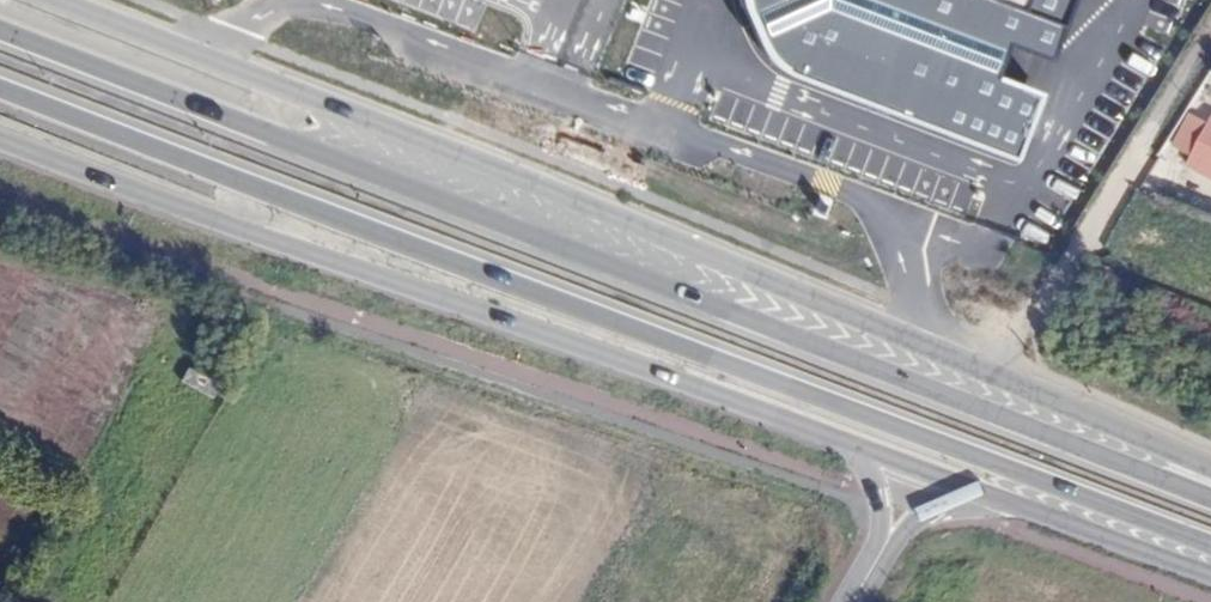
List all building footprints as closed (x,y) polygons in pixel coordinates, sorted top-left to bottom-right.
[(1004,0),(745,0),(747,16),(778,66),(1011,153),(1034,91),(990,75),(1002,42),(1046,58),(1060,21),(1004,0)] [(1060,21),(1068,0),(1004,0),(1060,21)] [(1186,164),(1210,177),(1210,115),(1186,164)]
